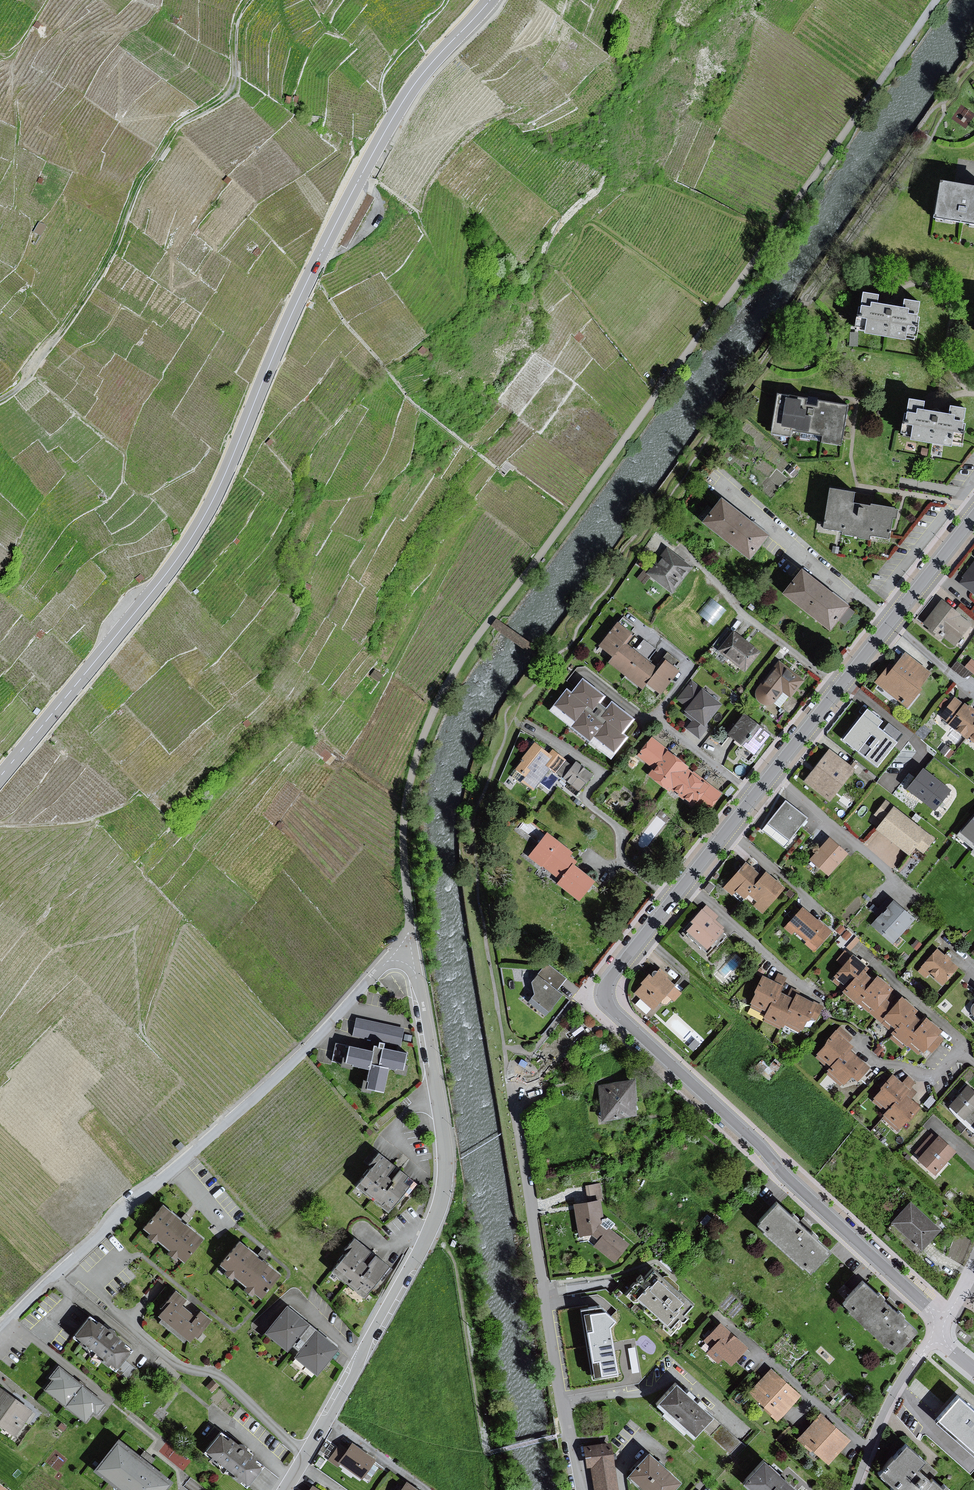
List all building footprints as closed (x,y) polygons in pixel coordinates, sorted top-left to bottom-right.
[(331,135),(326,132),(323,137),(329,140),(331,135)] [(942,181),(936,215),(973,221),(973,187),(966,185),(942,181)] [(46,226),(39,223),(34,231),(41,234),(46,226)] [(876,293),(860,290),(854,327),(862,329),(861,332),(903,340),(903,336),(912,337),(919,300),(902,297),(900,306),(888,304),(875,302),(876,293)] [(583,336),(580,333),(575,337),(578,341),(583,336)] [(806,397),(777,392),(770,433),(790,436),(792,428),(822,433),(821,440),(841,444),(847,405),(817,400),(816,405),(810,404),(805,403),(806,397)] [(926,401),(909,398),(906,414),(904,414),(901,433),(903,434),(903,436),(911,437),(910,440),(951,446),(952,442),(962,443),(965,424),(962,424),(963,419),(964,419),(965,409),(950,406),(949,414),(939,413),(924,411),(926,401)] [(853,490),(827,486),(821,527),(841,530),(840,535),(869,539),(869,534),(888,537),(891,517),(895,518),(897,506),(869,502),(868,505),(861,504),(851,503),(853,490)] [(749,520),(722,499),(704,522),(750,558),(768,535),(749,520)] [(638,578),(644,583),(649,577),(670,593),(691,567),(668,548),(657,562),(647,574),(643,571),(638,578)] [(960,582),(973,593),(973,563),(960,582)] [(830,592),(802,571),(784,594),(830,629),(848,606),(830,592)] [(144,578),(140,574),(136,578),(139,582),(144,578)] [(725,610),(710,598),(697,615),(712,626),(725,610)] [(954,644),(969,623),(959,615),(960,614),(942,600),(924,623),(929,627),(927,629),(940,639),(943,635),(954,644)] [(631,632),(616,621),(598,646),(612,656),(624,641),(631,632)] [(747,641),(734,632),(719,650),(745,670),(760,652),(747,641)] [(649,658),(657,648),(644,638),(636,648),(649,658)] [(641,655),(624,641),(612,656),(607,662),(625,676),(641,655)] [(667,651),(664,657),(674,664),(678,659),(667,651)] [(890,665),(876,682),(907,706),(920,689),(917,687),(929,672),(905,653),(894,668),(890,665)] [(657,667),(641,655),(625,676),(641,688),(645,683),(657,667)] [(664,658),(657,667),(645,683),(661,695),(680,670),(664,658)] [(973,673),(973,662),(972,659),(966,666),(973,673)] [(789,698),(803,680),(791,671),(777,660),(754,689),(754,696),(757,702),(765,705),(772,703),(781,692),(789,698)] [(375,670),(371,676),(378,681),(382,675),(375,670)] [(566,688),(554,703),(575,720),(572,725),(590,739),(594,734),(614,750),(625,736),(621,732),(633,718),(611,701),(605,708),(598,703),(604,695),(582,677),(571,691),(566,688)] [(686,711),(684,713),(692,720),(686,728),(699,738),(709,725),(705,723),(721,703),(701,688),(692,680),(677,698),(686,706),(684,709),(686,711)] [(973,725),(973,711),(964,703),(963,705),(954,697),(940,716),(966,736),(966,735),(973,725)] [(769,733),(744,714),(729,733),(753,752),(769,733)] [(669,791),(670,789),(687,768),(688,766),(667,750),(651,737),(637,755),(654,767),(648,775),(669,791)] [(536,785),(549,768),(556,773),(570,784),(567,788),(577,794),(592,774),(575,761),(573,765),(566,759),(551,749),(548,752),(534,742),(522,758),(523,759),(516,769),(518,770),(513,777),(520,782),(521,780),(533,789),(536,785)] [(335,758),(325,750),(321,754),(325,757),(324,759),(330,764),(335,758)] [(829,750),(805,781),(829,800),(853,768),(829,750)] [(694,771),(693,772),(687,768),(670,789),(673,791),(674,789),(678,792),(677,794),(683,799),(685,797),(689,800),(687,802),(693,806),(699,798),(710,807),(721,792),(694,771)] [(949,789),(923,768),(908,787),(934,808),(949,789)] [(933,838),(886,801),(875,814),(883,820),(877,827),(883,833),(902,848),(908,853),(914,846),(922,853),(933,838)] [(805,817),(785,802),(764,829),(784,844),(805,817)] [(959,834),(973,846),(973,815),(959,834)] [(579,899),(593,880),(572,865),(575,861),(568,855),(571,852),(547,833),(530,856),(561,880),(558,883),(579,899)] [(846,853),(829,838),(811,859),(827,874),(846,853)] [(746,862),(724,886),(732,893),(741,901),(746,895),(755,886),(753,885),(761,876),(746,862)] [(766,871),(761,876),(753,885),(755,886),(746,895),(755,903),(754,905),(761,912),(783,887),(766,871)] [(714,886),(710,883),(705,889),(710,892),(714,886)] [(892,943),(914,918),(893,900),(871,925),(892,943)] [(693,923),(687,931),(688,932),(687,934),(705,950),(723,928),(714,920),(718,916),(706,906),(702,910),(701,909),(690,921),(693,923)] [(830,930),(802,907),(785,927),(792,933),(795,930),(808,940),(805,943),(814,950),(830,930)] [(845,929),(841,925),(836,930),(840,934),(845,929)] [(851,934),(847,931),(842,936),(846,939),(851,934)] [(859,940),(854,935),(844,947),(847,949),(848,948),(850,950),(859,940)] [(921,944),(917,940),(912,946),(916,949),(921,944)] [(937,949),(922,966),(922,967),(918,971),(925,976),(929,972),(942,984),(957,966),(937,949)] [(851,956),(845,951),(837,960),(843,965),(834,975),(836,977),(833,980),(843,989),(854,976),(858,979),(864,971),(867,967),(853,955),(851,956)] [(566,978),(547,964),(531,982),(534,993),(531,998),(548,1011),(562,994),(556,990),(566,978)] [(673,984),(659,971),(652,978),(649,974),(641,982),(643,985),(636,993),(652,1008),(660,1000),(667,1006),(679,992),(672,985),(673,984)] [(873,979),(864,971),(858,979),(854,976),(843,989),(842,990),(857,1002),(867,991),(865,989),(873,979)] [(876,975),(873,979),(865,989),(867,991),(857,1002),(868,1012),(872,1007),(873,1009),(883,998),(888,992),(891,988),(876,975)] [(782,986),(762,976),(754,992),(756,993),(751,1002),(752,1003),(750,1006),(764,1013),(770,1002),(774,1003),(780,992),(782,986)] [(770,1002),(764,1013),(763,1016),(765,1017),(764,1020),(780,1029),(783,1023),(789,1011),(787,1010),(792,998),(780,992),(774,1003),(770,1002)] [(898,1000),(888,992),(883,998),(873,1009),(872,1007),(868,1012),(882,1023),(885,1019),(883,1018),(898,1000)] [(795,993),(792,998),(787,1010),(789,1011),(783,1023),(800,1031),(807,1018),(808,1019),(810,1016),(816,1019),(822,1007),(803,997),(795,993)] [(901,996),(898,1000),(883,1018),(885,1019),(882,1023),(892,1032),(900,1021),(903,1023),(912,1013),(915,1008),(901,996)] [(922,1022),(912,1013),(903,1023),(900,1021),(892,1032),(893,1033),(890,1037),(903,1048),(907,1043),(916,1033),(914,1031),(922,1022)] [(926,1017),(922,1022),(914,1031),(916,1033),(907,1043),(918,1052),(921,1049),(923,1050),(926,1047),(932,1051),(942,1039),(936,1034),(940,1029),(926,1017)] [(398,1048),(402,1029),(354,1018),(350,1036),(398,1048)] [(828,1043),(816,1056),(829,1067),(840,1055),(841,1057),(849,1049),(852,1046),(847,1042),(851,1037),(840,1026),(826,1042),(828,1043)] [(693,1039),(687,1046),(692,1050),(698,1043),(693,1039)] [(371,1052),(346,1046),(343,1064),(366,1069),(362,1091),(382,1095),(388,1068),(402,1071),(406,1053),(372,1045),(371,1052)] [(854,1054),(849,1049),(841,1057),(840,1055),(829,1067),(827,1069),(829,1071),(827,1073),(839,1084),(841,1082),(843,1083),(851,1074),(857,1080),(863,1073),(869,1067),(854,1054)] [(760,1073),(768,1080),(781,1064),(778,1062),(775,1059),(769,1066),(762,1061),(757,1067),(762,1071),(760,1073)] [(903,1083),(892,1074),(881,1087),(882,1088),(874,1098),(875,1099),(873,1101),(882,1109),(884,1106),(887,1108),(894,1101),(896,1103),(910,1087),(914,1082),(908,1077),(903,1083)] [(636,1114),(632,1081),(614,1083),(598,1085),(603,1118),(636,1114)] [(964,1117),(973,1107),(973,1091),(967,1085),(949,1105),(964,1118),(964,1117)] [(887,1108),(883,1114),(885,1115),(883,1118),(896,1129),(898,1126),(899,1127),(906,1119),(907,1121),(919,1107),(910,1099),(916,1092),(910,1087),(896,1103),(894,1101),(887,1108)] [(964,1117),(973,1126),(973,1107),(964,1117)] [(921,1147),(916,1152),(921,1156),(918,1159),(935,1174),(955,1151),(938,1136),(937,1139),(932,1134),(921,1147)] [(179,1155),(185,1150),(181,1145),(175,1150),(179,1155)] [(372,1166),(357,1185),(387,1209),(403,1189),(406,1192),(415,1182),(399,1170),(391,1180),(386,1176),(394,1165),(378,1152),(369,1164),(372,1166)] [(602,1170),(590,1172),(591,1181),(604,1179),(602,1170)] [(600,1184),(585,1186),(587,1200),(602,1198),(600,1184)] [(614,1223),(606,1217),(603,1218),(600,1200),(574,1204),(574,1207),(579,1236),(591,1233),(599,1239),(594,1246),(613,1261),(627,1243),(609,1229),(614,1223)] [(939,1229),(910,1202),(892,1222),(921,1249),(939,1229)] [(777,1204),(757,1225),(807,1272),(827,1251),(777,1204)] [(201,1240),(164,1208),(146,1229),(183,1261),(201,1240)] [(707,1215),(700,1222),(706,1227),(713,1220),(707,1215)] [(351,1253),(336,1272),(365,1295),(388,1266),(376,1256),(368,1267),(362,1262),(370,1252),(355,1241),(347,1250),(351,1253)] [(262,1297),(280,1276),(241,1244),(224,1264),(262,1297)] [(662,1276),(651,1267),(643,1277),(640,1274),(635,1279),(635,1282),(632,1282),(629,1286),(630,1287),(623,1294),(631,1302),(636,1302),(637,1301),(642,1305),(641,1306),(641,1311),(651,1319),(655,1319),(656,1318),(661,1322),(660,1323),(660,1328),(669,1335),(676,1327),(677,1329),(680,1325),(680,1322),(683,1322),(687,1317),(683,1314),(692,1304),(677,1290),(677,1285),(671,1280),(667,1276),(662,1276)] [(861,1283),(842,1304),(896,1351),(915,1330),(861,1283)] [(211,1320),(198,1309),(193,1315),(181,1306),(186,1300),(177,1292),(170,1300),(173,1302),(161,1316),(190,1340),(195,1334),(198,1336),(211,1320)] [(598,1306),(579,1309),(590,1379),(616,1375),(612,1347),(608,1326),(614,1320),(598,1306)] [(318,1375),(337,1349),(317,1331),(310,1325),(289,1307),(266,1334),(287,1352),(291,1346),(299,1352),(295,1358),(318,1375)] [(90,1318),(76,1335),(117,1368),(130,1351),(90,1318)] [(746,1347),(720,1324),(705,1340),(713,1347),(708,1353),(718,1362),(721,1358),(729,1365),(746,1347)] [(96,1415),(105,1404),(83,1386),(59,1367),(50,1379),(53,1381),(46,1390),(66,1406),(86,1422),(93,1412),(96,1415)] [(777,1419),(798,1395),(771,1370),(750,1393),(765,1407),(764,1408),(777,1419)] [(217,1386),(211,1380),(204,1388),(211,1394),(217,1386)] [(675,1384),(657,1404),(692,1436),(711,1416),(692,1399),(675,1384)] [(0,1389),(0,1424),(14,1435),(31,1412),(0,1389)] [(937,1419),(973,1452),(973,1411),(957,1396),(937,1419)] [(828,1463),(848,1441),(821,1415),(800,1437),(828,1463)] [(740,1441),(721,1425),(711,1436),(730,1453),(740,1441)] [(221,1435),(206,1453),(248,1486),(263,1468),(221,1435)] [(118,1443),(98,1471),(123,1489),(164,1489),(170,1482),(118,1443)] [(610,1443),(584,1446),(587,1467),(592,1466),(595,1489),(616,1489),(610,1443)] [(906,1445),(880,1473),(894,1486),(891,1489),(892,1489),(951,1489),(943,1483),(941,1486),(931,1477),(936,1472),(926,1463),(923,1460),(906,1445)] [(348,1452),(339,1446),(329,1460),(338,1466),(341,1463),(362,1477),(374,1460),(353,1446),(348,1452)] [(648,1453),(627,1476),(643,1489),(671,1489),(679,1481),(658,1462),(648,1453)] [(744,1482),(753,1489),(796,1489),(795,1489),(764,1461),(744,1482)]
